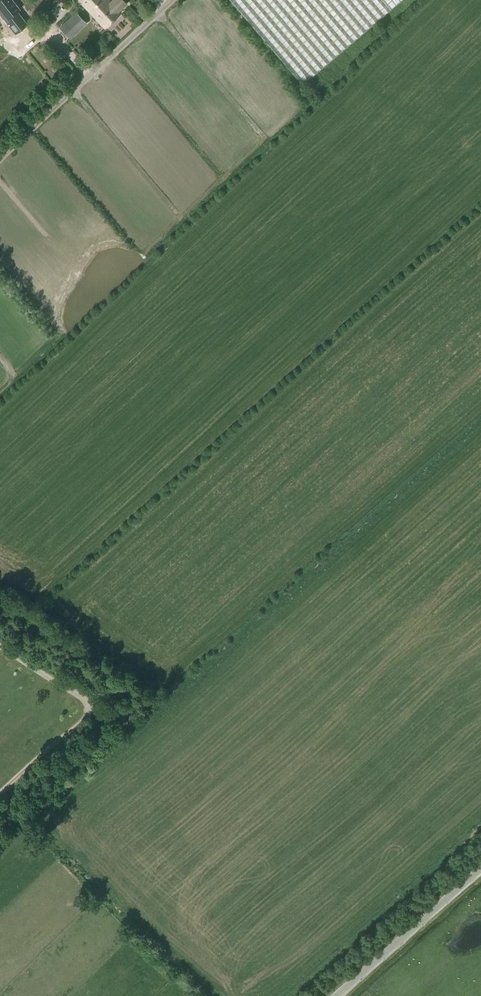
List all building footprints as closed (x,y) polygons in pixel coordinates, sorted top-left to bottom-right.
[(19,38),(32,28),(10,0),(0,0),(0,14),(19,38)] [(110,0),(80,0),(105,27),(121,12),(119,10),(127,3),(124,0),(112,0),(111,1),(110,0)] [(303,84),(401,0),(232,0),(303,84)] [(71,37),(86,22),(76,12),(60,27),(71,37)]
